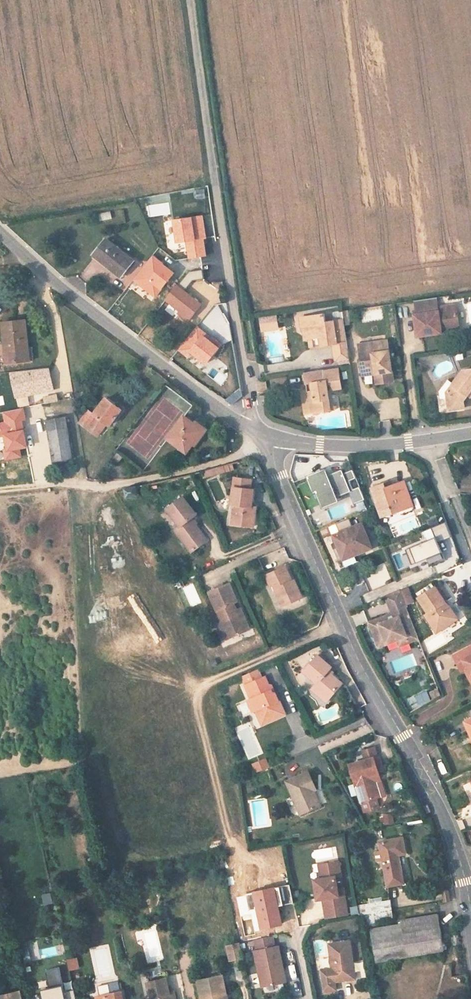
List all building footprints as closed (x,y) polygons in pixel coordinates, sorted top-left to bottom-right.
[(175,243),(186,241),(188,259),(206,256),(203,239),(205,239),(202,216),(172,220),(175,243)] [(132,261),(104,240),(92,255),(119,277),(132,261)] [(174,273),(152,256),(132,281),(154,298),(174,273)] [(187,321),(199,305),(193,300),(183,292),(186,288),(189,284),(182,279),(165,300),(179,311),(178,313),(187,321)] [(183,292),(193,300),(190,291),(186,288),(183,292)] [(460,328),(457,306),(434,309),(433,300),(426,301),(416,302),(418,316),(415,317),(418,338),(441,335),(441,330),(445,330),(460,328)] [(369,320),(383,319),(382,309),(368,310),(369,320)] [(262,331),(281,329),(279,314),(260,317),(262,331)] [(352,368),(346,330),(336,332),(334,322),(326,323),(325,315),(298,319),(300,332),(302,332),(303,341),(308,341),(310,349),(333,345),(335,358),(333,358),(335,370),(339,370),(352,368)] [(22,320),(0,323),(0,333),(3,358),(25,356),(22,320)] [(187,358),(190,353),(205,365),(219,348),(205,336),(206,334),(196,327),(177,350),(187,358)] [(395,382),(389,342),(360,346),(365,372),(377,371),(378,376),(380,384),(395,382)] [(268,365),(269,372),(281,371),(281,364),(268,365)] [(10,373),(15,398),(16,397),(28,395),(53,390),(48,369),(10,373)] [(343,389),(340,374),(326,376),(325,372),(306,375),(308,387),(313,386),(313,392),(303,393),(306,407),(307,407),(309,417),(331,413),(328,392),(343,389)] [(466,374),(455,388),(459,392),(454,399),(450,399),(452,415),(468,413),(467,403),(470,398),(470,373),(466,374)] [(454,399),(459,392),(455,388),(449,395),(450,399),(454,399)] [(103,426),(122,406),(102,389),(90,404),(85,401),(75,414),(76,419),(99,437),(105,428),(103,426)] [(28,395),(16,397),(18,407),(29,405),(28,395)] [(381,419),(401,418),(400,401),(380,402),(381,419)] [(25,419),(23,409),(3,413),(4,422),(0,423),(0,436),(3,435),(6,450),(4,450),(5,459),(21,456),(19,449),(27,448),(21,420),(25,419)] [(56,427),(55,416),(46,417),(47,429),(56,427)] [(184,456),(203,432),(187,419),(167,442),(184,456)] [(73,458),(67,426),(56,427),(47,429),(52,461),(73,458)] [(355,478),(351,470),(342,474),(341,470),(327,476),(324,470),(309,476),(306,477),(312,492),(315,491),(321,507),(337,501),(335,497),(348,492),(353,504),(364,499),(359,487),(352,490),(348,480),(355,478)] [(412,507),(403,481),(385,487),(384,483),(371,487),(382,517),(412,507)] [(253,527),(256,503),(252,503),(253,489),(233,486),(231,501),(234,501),(232,524),(253,527)] [(137,499),(136,489),(125,490),(125,499),(137,499)] [(206,545),(191,524),(195,521),(180,501),(163,512),(181,537),(177,540),(189,557),(206,545)] [(371,548),(361,524),(333,535),(343,559),(371,548)] [(429,564),(442,558),(431,530),(421,534),(424,542),(403,550),(410,567),(427,560),(429,564)] [(123,540),(125,554),(131,554),(129,539),(123,540)] [(296,598),(289,582),(285,582),(277,567),(260,575),(267,590),(271,591),(278,606),(296,598)] [(182,586),(191,607),(203,602),(194,582),(182,586)] [(235,617),(230,605),(234,603),(226,587),(204,597),(223,637),(232,634),(235,638),(247,632),(240,615),(235,617)] [(459,613),(452,602),(449,604),(439,587),(421,599),(433,615),(429,618),(439,632),(450,623),(448,620),(459,613)] [(387,645),(398,641),(406,638),(410,643),(419,640),(398,590),(391,594),(385,597),(394,619),(389,621),(387,616),(369,624),(375,639),(383,636),(387,645)] [(387,645),(383,636),(375,639),(378,648),(387,645)] [(410,643),(406,638),(398,641),(400,647),(410,643)] [(454,655),(459,663),(465,660),(470,671),(470,645),(454,655)] [(327,704),(340,690),(324,676),(328,671),(315,660),(301,674),(315,686),(312,690),(326,704),(327,704)] [(260,678),(256,670),(248,674),(251,682),(260,678)] [(280,710),(272,693),(269,692),(262,678),(260,678),(251,682),(248,674),(241,677),(245,685),(243,686),(250,701),(247,703),(251,713),(254,711),(257,719),(280,710)] [(326,704),(312,690),(308,693),(322,707),(326,704)] [(420,705),(432,702),(430,691),(417,694),(420,705)] [(450,708),(447,702),(440,706),(443,711),(450,708)] [(251,713),(247,703),(241,706),(244,715),(251,713)] [(380,809),(370,776),(381,773),(377,758),(382,757),(379,747),(363,752),(365,761),(346,767),(362,815),(380,809)] [(253,763),(256,773),(271,767),(267,758),(253,763)] [(311,795),(316,793),(308,774),(286,784),(300,817),(317,810),(311,795)] [(381,817),(384,826),(396,822),(393,813),(381,817)] [(401,858),(407,857),(403,839),(381,842),(390,887),(406,885),(401,858)] [(319,882),(312,883),(315,904),(322,903),(325,919),(348,915),(344,887),(335,889),(334,880),(339,879),(336,863),(317,866),(319,882)] [(282,905),(278,888),(253,893),(261,930),(281,925),(277,906),(282,905)] [(52,893),(43,894),(45,906),(53,904),(52,893)] [(364,921),(393,920),(392,901),(363,903),(364,921)] [(445,954),(439,916),(403,921),(405,933),(373,938),(377,964),(445,954)] [(353,978),(347,941),(327,944),(330,969),(318,971),(322,992),(334,990),(333,982),(353,978)] [(61,947),(40,949),(40,956),(61,955),(61,947)] [(228,948),(230,965),(242,963),(240,947),(228,948)] [(253,954),(261,991),(289,986),(281,949),(253,954)] [(58,968),(45,971),(49,989),(41,991),(42,998),(65,998),(64,992),(58,968)] [(167,982),(152,986),(155,998),(171,998),(167,982)] [(226,983),(198,989),(200,998),(230,998),(226,983)] [(19,986),(0,991),(0,997),(1,998),(22,998),(19,986)] [(65,998),(75,998),(73,990),(64,992),(65,998)]
